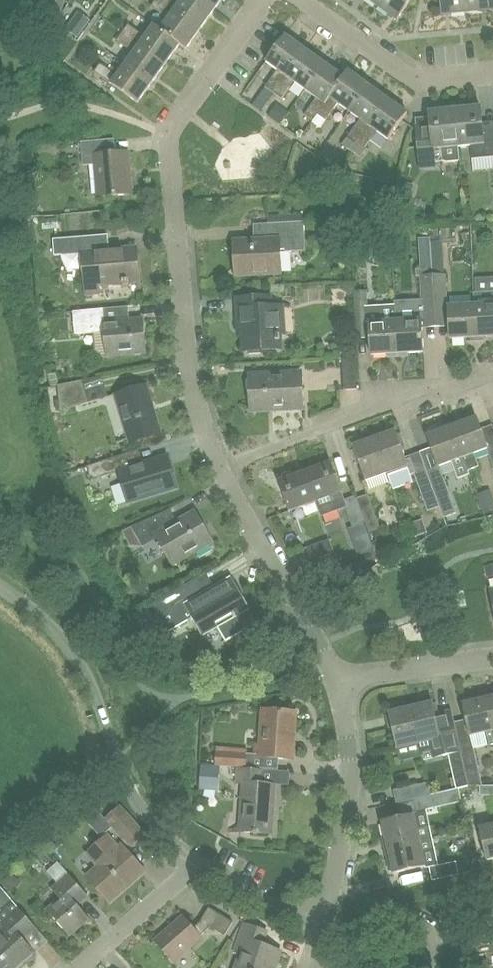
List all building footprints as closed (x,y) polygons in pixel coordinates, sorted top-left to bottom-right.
[(159,0),(156,0),(151,7),(168,19),(160,30),(180,44),(186,49),(200,30),(159,0)] [(214,10),(200,0),(181,0),(179,2),(176,0),(159,0),(200,30),(214,10)] [(214,10),(221,0),(200,0),(214,10)] [(376,5),(396,20),(411,0),(379,0),(376,5)] [(464,0),(439,0),(440,14),(466,12),(464,0)] [(489,0),(464,0),(466,12),(490,9),(489,0)] [(180,44),(160,30),(154,25),(145,36),(129,24),(123,32),(166,63),(180,44)] [(166,63),(123,32),(117,40),(134,52),(125,64),(152,83),(166,63)] [(274,94),(306,50),(286,36),(267,62),(278,70),(266,88),(274,94)] [(306,91),(325,64),(306,50),(274,94),(282,100),(294,83),(306,91)] [(138,103),(152,83),(125,64),(117,75),(100,63),(94,72),(138,103)] [(318,115),(344,78),(325,64),(306,91),(317,99),(305,115),(314,122),(318,115)] [(350,112),(368,86),(348,72),(344,78),(318,115),(326,121),(338,105),(350,112)] [(357,144),(388,100),(368,86),(350,112),(361,120),(348,137),(357,144)] [(408,114),(388,100),(357,144),(365,150),(378,132),(389,140),(408,114)] [(428,112),(429,123),(415,125),(420,170),(436,168),(436,162),(459,160),(458,148),(454,109),(451,110),(450,106),(434,107),(434,111),(428,112)] [(480,107),(454,109),(458,148),(470,146),(472,158),(492,156),(492,129),(482,130),(480,107)] [(98,198),(132,195),(128,152),(116,153),(115,140),(82,143),(84,166),(95,165),(98,198)] [(446,175),(466,173),(465,163),(445,164),(446,175)] [(285,252),(306,251),(305,223),(268,224),(269,241),(235,242),(237,275),(280,273),(279,251),(285,250),(285,252)] [(55,256),(63,255),(63,260),(68,271),(83,270),(85,287),(139,282),(136,248),(96,251),(95,236),(54,240),(55,256)] [(443,242),(431,242),(431,250),(434,303),(436,327),(450,327),(446,275),(445,275),(443,242)] [(434,303),(431,250),(421,250),(423,270),(416,270),(417,277),(421,277),(425,328),(436,327),(434,303)] [(371,356),(398,354),(395,304),(394,304),(395,307),(369,308),(368,292),(354,293),(355,320),(369,319),(371,356)] [(487,294),(487,293),(475,294),(475,306),(474,306),(475,338),(492,337),(492,294),(487,294)] [(245,352),(280,349),(277,307),(270,308),(269,298),(238,300),(239,325),(243,325),(245,352)] [(424,353),(422,321),(422,310),(408,311),(408,303),(395,304),(398,354),(424,353)] [(475,338),(474,306),(450,307),(451,339),(475,338)] [(103,309),(74,311),(75,334),(104,332),(106,357),(146,354),(143,320),(104,322),(103,309)] [(356,359),(342,359),(344,391),(358,390),(356,359)] [(251,412),(302,410),(300,373),(250,376),(251,412)] [(61,411),(89,404),(83,381),(58,386),(61,411)] [(129,439),(160,430),(147,385),(116,394),(129,439)] [(477,419),(453,427),(468,471),(479,467),(474,454),(488,449),(477,419)] [(470,475),(468,471),(453,427),(443,431),(440,427),(430,431),(429,436),(428,436),(439,467),(451,463),(458,480),(470,475)] [(404,460),(393,431),(374,438),(387,474),(390,482),(414,473),(409,458),(404,460)] [(387,474),(374,438),(352,447),(366,482),(387,474)] [(128,503),(177,487),(166,455),(131,467),(126,453),(87,466),(91,480),(118,471),(128,503)] [(330,463),(303,473),(315,503),(315,502),(320,515),(344,506),(352,527),(365,522),(356,499),(355,497),(345,501),(330,463)] [(449,495),(440,471),(428,475),(437,500),(449,495)] [(315,503),(303,473),(279,482),(290,512),(315,503)] [(437,500),(428,475),(428,473),(415,478),(427,512),(440,508),(437,500)] [(356,499),(365,522),(368,533),(381,528),(368,495),(356,499)] [(163,513),(131,527),(143,548),(158,540),(173,565),(212,543),(194,512),(170,525),(163,513)] [(307,548),(312,561),(335,552),(330,540),(307,548)] [(193,581),(164,598),(152,605),(167,632),(193,617),(202,633),(219,623),(230,640),(255,625),(230,582),(203,598),(193,581)] [(456,607),(466,605),(464,592),(454,594),(456,607)] [(492,745),(492,713),(490,698),(480,700),(477,697),(467,699),(465,703),(464,704),(465,708),(463,708),(465,716),(467,716),(472,735),(484,732),(488,746),(492,745)] [(469,786),(459,743),(451,710),(435,713),(433,702),(412,707),(420,743),(429,741),(431,749),(441,747),(443,756),(449,754),(457,789),(459,789),(469,786)] [(420,743),(412,707),(389,713),(398,749),(420,743)] [(292,760),(295,713),(263,711),(261,744),(255,744),(256,757),(292,760)] [(483,786),(472,740),(459,743),(469,786),(483,786)] [(222,766),(246,767),(247,753),(223,752),(216,751),(215,766),(220,766),(222,766)] [(200,785),(219,786),(220,766),(215,766),(201,765),(200,785)] [(272,834),(275,784),(262,783),(263,770),(239,768),(238,783),(244,784),(241,832),(272,834)] [(396,803),(414,799),(431,795),(428,783),(393,791),(396,803)] [(481,787),(481,796),(492,795),(492,786),(481,787)] [(461,801),(459,789),(457,789),(431,795),(414,799),(418,811),(461,801)] [(104,820),(106,822),(124,842),(131,850),(147,834),(121,805),(104,820)] [(418,829),(415,815),(383,822),(388,847),(433,838),(431,826),(418,829)] [(119,851),(117,848),(124,842),(106,822),(99,828),(108,839),(90,856),(99,867),(89,876),(110,901),(142,873),(121,849),(119,851)] [(480,828),(487,860),(492,858),(492,825),(480,828)] [(426,866),(423,852),(436,849),(433,838),(388,847),(394,873),(426,866)] [(433,879),(460,873),(457,861),(430,867),(433,879)] [(77,907),(87,898),(58,862),(47,872),(57,884),(51,890),(59,899),(46,911),(69,937),(89,920),(77,907)] [(12,902),(0,889),(0,910),(1,912),(0,913),(0,919),(3,922),(0,925),(0,937),(7,945),(0,951),(0,953),(13,967),(22,967),(36,956),(21,940),(35,928),(12,902)] [(224,937),(232,923),(209,908),(200,921),(202,922),(194,929),(183,917),(155,941),(173,962),(202,938),(201,937),(210,928),(224,937)] [(281,952),(263,945),(267,932),(244,924),(235,951),(245,955),(241,967),(275,967),(281,952)] [(0,953),(0,967),(13,967),(0,953)]
